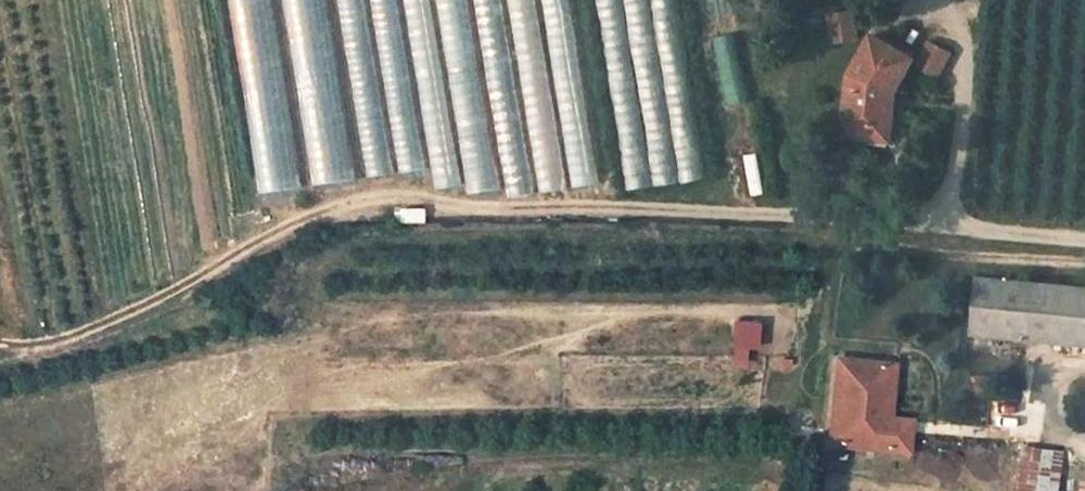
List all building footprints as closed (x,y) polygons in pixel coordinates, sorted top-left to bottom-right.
[(258,195),(298,189),(272,0),(231,0),(258,195)] [(355,181),(328,0),(284,0),(312,187),(355,181)] [(366,178),(429,168),(432,190),(464,185),(466,195),(500,189),(471,0),(339,0),(366,178)] [(596,185),(570,0),(506,0),(533,193),(569,188),(569,189),(596,185)] [(831,45),(860,40),(855,10),(826,14),(831,45)] [(735,32),(707,40),(725,108),(754,100),(735,32)] [(880,99),(906,64),(868,36),(841,72),(839,80),(847,82),(841,107),(833,105),(827,130),(857,137),(859,129),(875,133),(881,109),(877,108),(880,99)] [(935,43),(921,68),(940,79),(955,53),(935,43)] [(841,107),(847,82),(839,80),(833,105),(841,107)] [(874,141),(875,133),(859,129),(857,137),(874,141)] [(957,274),(952,331),(1084,342),(1084,285),(957,274)] [(733,344),(759,347),(762,320),(735,317),(733,344)] [(866,416),(871,362),(818,357),(813,412),(820,413),(818,442),(888,448),(890,428),(865,426),(866,416)] [(890,428),(891,418),(866,416),(865,426),(890,428)] [(1059,445),(1011,445),(1012,490),(1059,490),(1059,445)]
